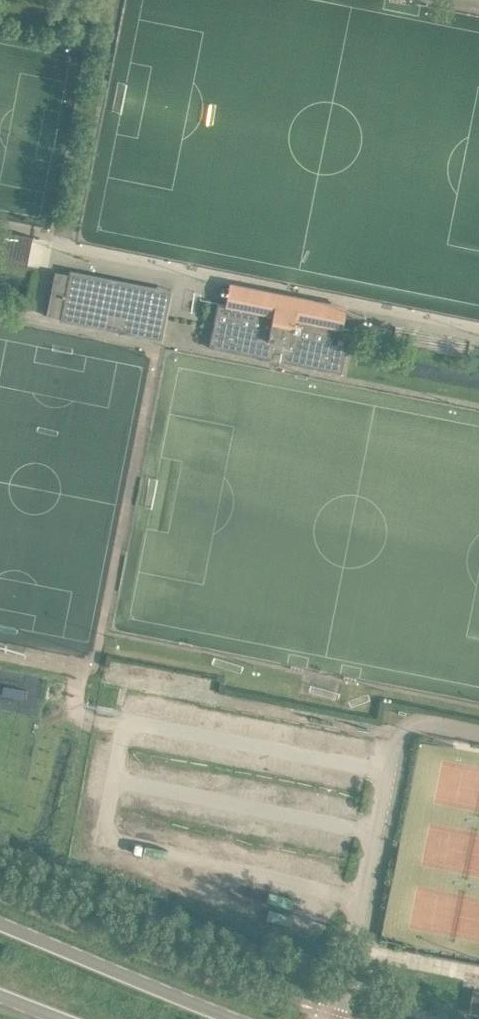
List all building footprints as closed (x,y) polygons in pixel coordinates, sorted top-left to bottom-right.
[(27,265),(32,235),(1,229),(0,234),(0,260),(27,265)] [(46,314),(59,317),(136,332),(141,332),(146,330),(149,326),(151,322),(157,291),(55,270),(46,314)] [(209,346),(341,372),(349,328),(342,327),(346,307),(229,284),(225,304),(217,302),(209,346)] [(478,1014),(478,991),(473,990),(469,1012),(478,1014)]
